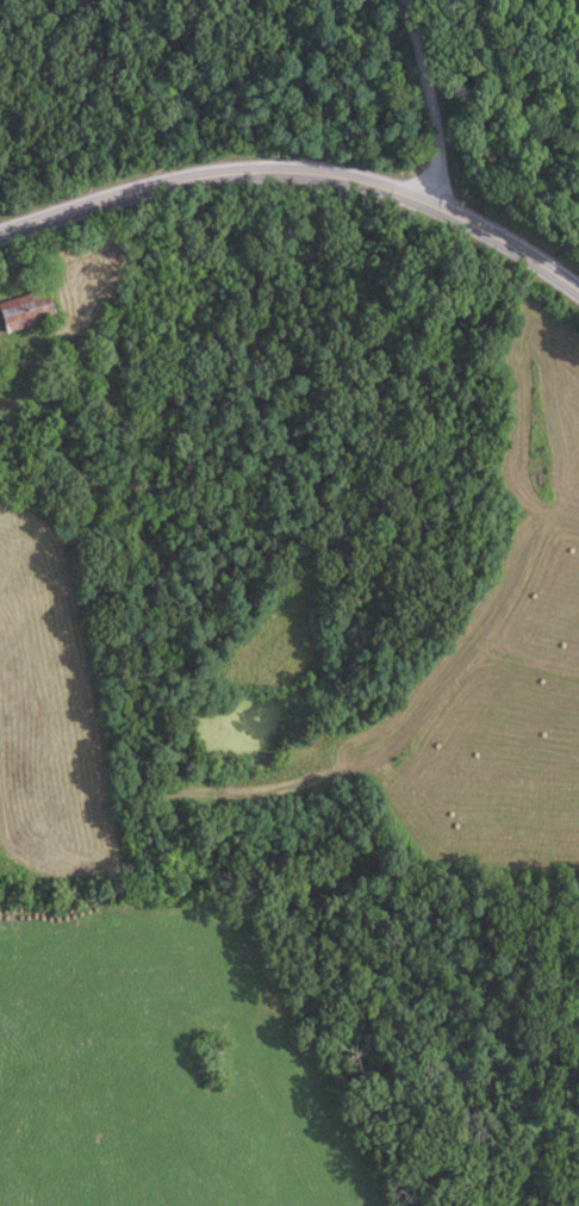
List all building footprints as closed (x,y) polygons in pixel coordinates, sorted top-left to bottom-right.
[(54,317),(48,298),(0,312),(0,317),(5,332),(54,317)]
